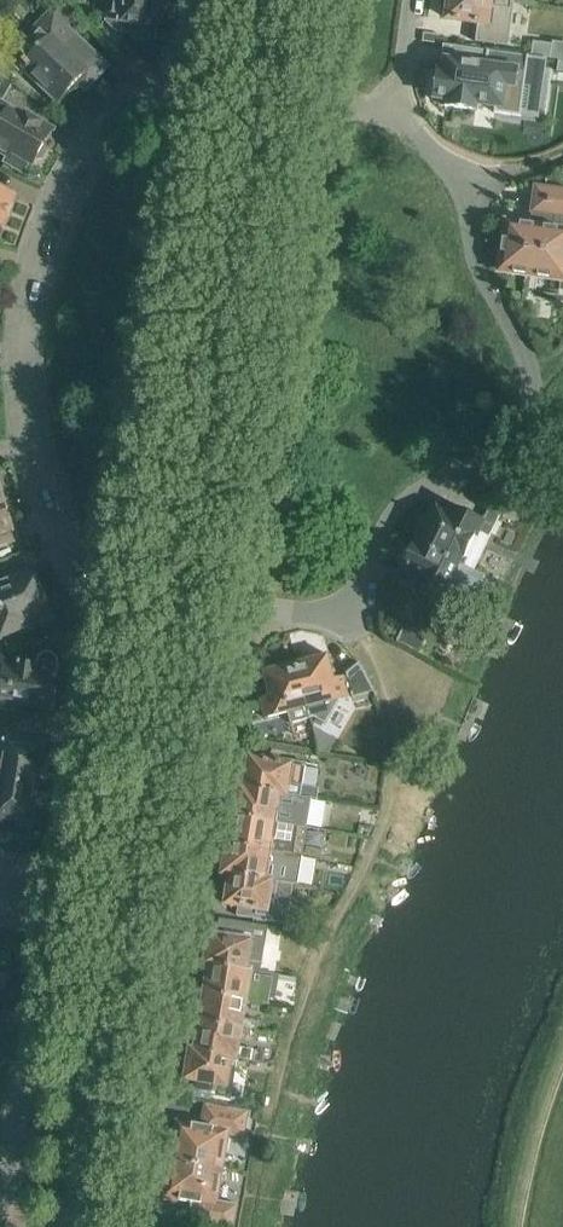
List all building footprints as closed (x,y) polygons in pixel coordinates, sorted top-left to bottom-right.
[(106,20),(118,32),(134,34),(134,37),(155,40),(160,0),(108,0),(106,20)] [(443,12),(448,15),(447,19),(478,23),(475,42),(508,47),(514,1),(512,1),(512,0),(450,0),(449,3),(444,5),(443,12)] [(106,66),(98,58),(66,28),(77,17),(61,3),(10,57),(25,71),(27,69),(60,101),(79,82),(85,88),(106,66)] [(533,41),(531,56),(550,58),(552,44),(533,41)] [(440,72),(436,98),(444,100),(443,105),(476,110),(476,104),(495,107),(495,113),(521,116),(526,83),(541,85),(545,59),(453,46),(451,61),(447,60),(445,73),(440,72)] [(12,82),(0,73),(0,98),(12,82)] [(8,155),(5,161),(22,171),(28,161),(33,164),(36,160),(42,159),(47,150),(45,144),(47,140),(53,130),(48,128),(26,115),(25,117),(0,103),(0,150),(8,155)] [(536,187),(533,211),(536,212),(533,226),(507,222),(500,270),(562,279),(562,191),(536,187)] [(4,232),(17,195),(0,189),(0,230),(4,232)] [(7,542),(14,540),(12,532),(2,498),(0,498),(0,544),(7,542)] [(417,531),(414,542),(461,564),(478,531),(489,537),(490,535),(495,525),(497,522),(500,515),(489,510),(484,520),(458,508),(452,505),(448,514),(437,509),(430,525),(424,522),(417,531)] [(405,547),(400,558),(404,564),(401,570),(417,578),(415,583),(430,591),(430,596),(439,600),(443,597),(446,598),(450,589),(475,601),(479,603),(482,604),(491,585),(489,584),(484,581),(483,581),(485,575),(475,570),(461,564),(414,542),(412,546),(405,547)] [(1,638),(52,618),(32,569),(0,582),(0,639),(1,638)] [(3,709),(4,699),(30,703),(54,707),(59,678),(57,678),(59,665),(59,664),(59,663),(59,662),(58,661),(58,660),(58,659),(57,658),(57,657),(56,657),(56,656),(55,655),(54,655),(54,654),(53,654),(52,653),(51,653),(50,653),(49,653),(48,653),(47,653),(46,653),(45,653),(44,653),(44,654),(43,654),(42,654),(41,655),(40,656),(39,657),(39,658),(38,659),(38,660),(37,661),(37,662),(37,665),(19,662),(18,667),(18,669),(0,665),(0,709),(3,709)] [(310,718),(314,717),(326,724),(339,701),(338,700),(350,696),(350,695),(352,695),(352,698),(375,692),(368,677),(359,663),(346,674),(347,677),(345,678),(345,677),(335,679),(328,655),(313,659),(309,657),(301,659),(298,662),(296,663),(307,707),(310,718)] [(310,718),(307,707),(296,663),(293,664),(289,662),(281,664),(278,668),(264,671),(270,696),(260,699),(265,718),(288,712),(291,723),(310,718)] [(39,787),(46,740),(23,737),(13,735),(6,734),(5,739),(0,738),(0,780),(39,787)] [(249,767),(246,787),(288,794),(288,793),(303,795),(303,797),(311,798),(317,799),(318,789),(302,786),(306,764),(291,762),(290,765),(260,760),(257,756),(253,759),(251,758),(250,761),(246,763),(249,767)] [(8,827),(7,830),(14,831),(16,834),(22,835),(25,833),(31,834),(39,787),(0,780),(0,825),(8,827)] [(235,803),(234,814),(273,820),(273,819),(290,821),(290,823),(296,823),(300,824),(307,825),(311,798),(303,797),(303,795),(288,793),(288,794),(246,787),(238,786),(238,788),(235,792),(234,798),(235,803)] [(231,832),(229,843),(296,854),(300,824),(296,823),(290,823),(290,821),(273,819),(273,820),(234,814),(233,817),(230,821),(229,828),(231,832)] [(223,860),(222,867),(224,871),(224,872),(280,881),(282,882),(298,884),(303,856),(303,855),(296,854),(229,843),(229,844),(226,857),(223,860)] [(304,856),(322,859),(324,849),(306,846),(304,856)] [(224,872),(224,873),(231,875),(228,895),(224,897),(227,901),(226,904),(229,904),(231,908),(235,905),(238,906),(237,916),(271,922),(272,917),(283,919),(287,897),(291,898),(293,884),(298,885),(298,884),(282,882),(280,881),(224,872)] [(208,951),(206,964),(210,965),(259,973),(264,943),(251,941),(254,925),(221,920),(218,935),(211,934),(210,936),(208,940),(207,947),(208,951)] [(8,970),(11,955),(7,950),(0,949),(0,987),(5,988),(6,985),(7,984),(8,982),(9,981),(10,979),(10,978),(10,976),(10,974),(10,973),(9,971),(8,970)] [(210,965),(206,993),(246,1000),(268,1003),(273,975),(267,974),(259,973),(210,965)] [(206,993),(201,1021),(241,1028),(257,1031),(258,1019),(243,1017),(246,1000),(206,993)] [(201,1021),(196,1050),(235,1056),(235,1058),(262,1062),(263,1061),(264,1051),(238,1047),(241,1028),(201,1021)] [(186,1066),(185,1073),(187,1077),(186,1079),(194,1081),(192,1097),(211,1100),(212,1096),(228,1098),(235,1058),(235,1056),(196,1050),(191,1049),(189,1063),(186,1066)] [(172,1145),(171,1154),(173,1159),(173,1160),(220,1168),(226,1133),(243,1136),(247,1113),(206,1106),(203,1125),(193,1124),(192,1126),(179,1124),(176,1141),(172,1145)] [(167,1196),(180,1198),(180,1200),(193,1203),(190,1221),(222,1226),(233,1226),(236,1206),(214,1202),(220,1168),(173,1160),(169,1165),(167,1174),(170,1179),(167,1196)]
